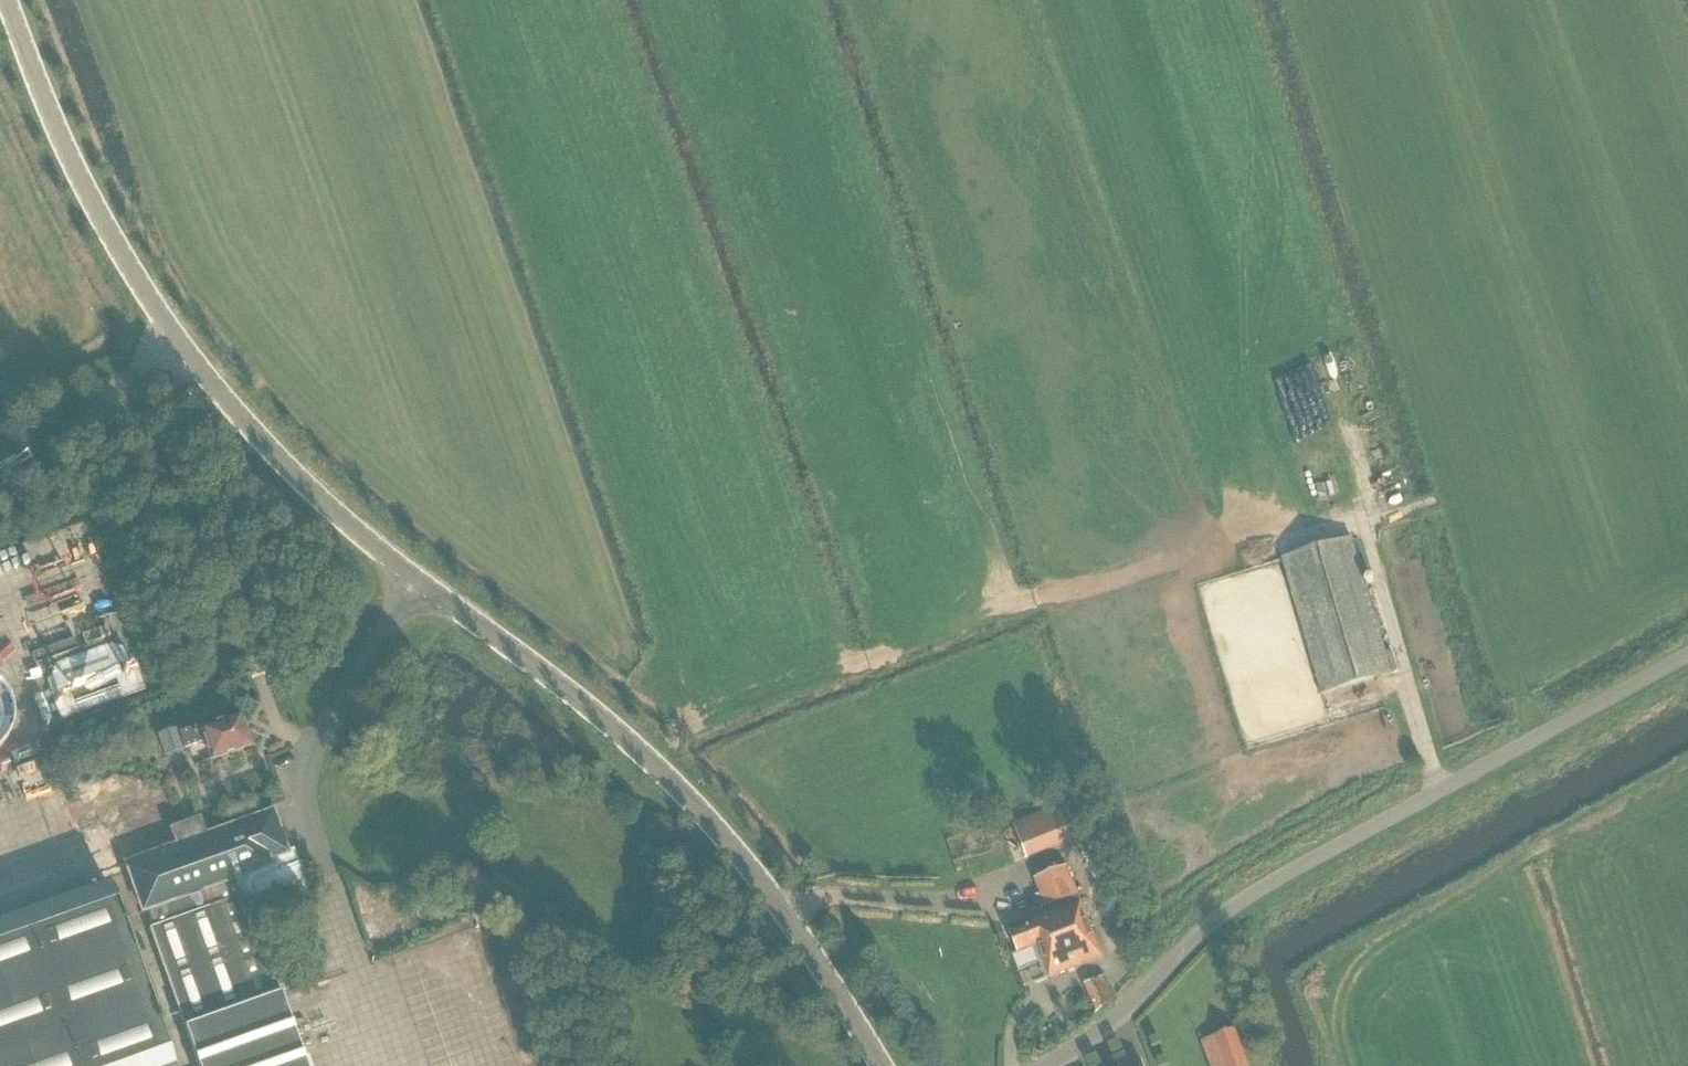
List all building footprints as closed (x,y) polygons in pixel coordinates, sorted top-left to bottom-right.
[(15,599),(31,651),(118,623),(100,567),(104,565),(90,520),(40,536),(51,572),(75,564),(79,578),(15,599)] [(1387,656),(1352,539),(1282,559),(1322,694),(1392,673),(1391,671),(1397,669),(1393,655),(1387,656)] [(212,759),(249,746),(239,719),(203,732),(201,726),(179,734),(184,749),(206,741),(212,759)] [(248,904),(258,900),(262,911),(263,911),(262,908),(284,900),(285,903),(287,902),(284,896),(307,888),(308,891),(309,890),(300,864),(292,867),(272,813),(205,837),(199,820),(170,831),(169,827),(113,847),(121,867),(126,865),(143,912),(146,911),(153,929),(149,930),(186,1032),(198,1065),(306,1065),(248,904)] [(1026,855),(1051,845),(1039,816),(1014,826),(1026,855)] [(1082,906),(1087,904),(1085,899),(1080,901),(1065,864),(1031,878),(1044,910),(1060,903),(1062,908),(1033,920),(1035,924),(1011,934),(1018,953),(1037,945),(1049,977),(1102,957),(1082,906)] [(119,897),(0,938),(0,1065),(177,1065),(119,897)] [(1095,1009),(1117,1002),(1108,974),(1086,981),(1095,1009)] [(1236,1033),(1214,1041),(1224,1065),(1249,1065),(1236,1033)]
